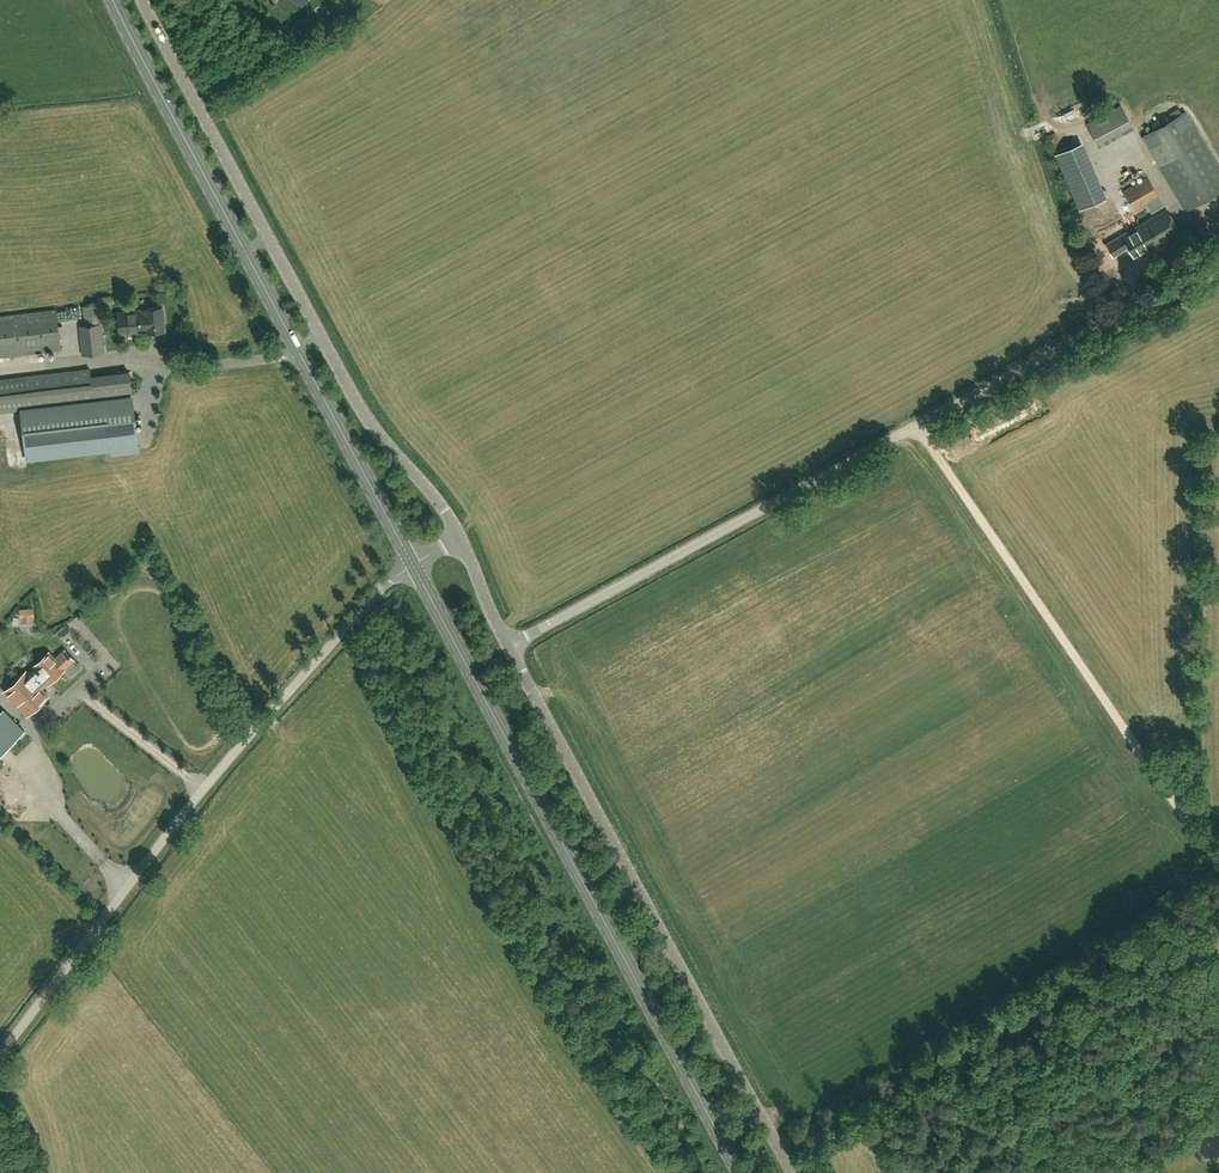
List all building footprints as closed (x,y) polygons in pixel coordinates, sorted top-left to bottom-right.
[(1125,105),(1089,123),(1101,148),(1138,131),(1125,105)] [(1142,137),(1186,211),(1218,192),(1218,171),(1185,112),(1142,137)] [(1079,209),(1100,201),(1075,145),(1055,154),(1079,209)] [(1134,211),(1159,197),(1148,177),(1123,191),(1134,211)] [(1127,259),(1145,249),(1147,248),(1148,251),(1180,233),(1167,209),(1135,227),(1136,231),(1117,241),(1127,259)] [(85,326),(78,327),(82,356),(105,353),(99,305),(82,307),(85,326)] [(119,334),(146,331),(147,332),(164,331),(162,307),(144,309),(144,311),(117,314),(119,334)] [(56,310),(0,317),(0,357),(61,350),(56,310)] [(109,455),(138,451),(129,372),(90,376),(90,369),(24,377),(0,380),(0,412),(19,410),(25,461),(108,451),(109,455)] [(36,621),(36,608),(21,609),(22,622),(36,621)] [(65,668),(64,668),(74,659),(65,650),(55,658),(49,651),(26,673),(27,674),(6,693),(29,717),(51,697),(38,684),(45,678),(50,683),(65,668)] [(107,678),(112,687),(125,681),(120,672),(107,678)] [(24,731),(4,710),(0,714),(0,755),(24,731)] [(62,727),(70,720),(66,715),(58,722),(62,727)] [(26,749),(19,751),(21,761),(29,759),(26,749)]
